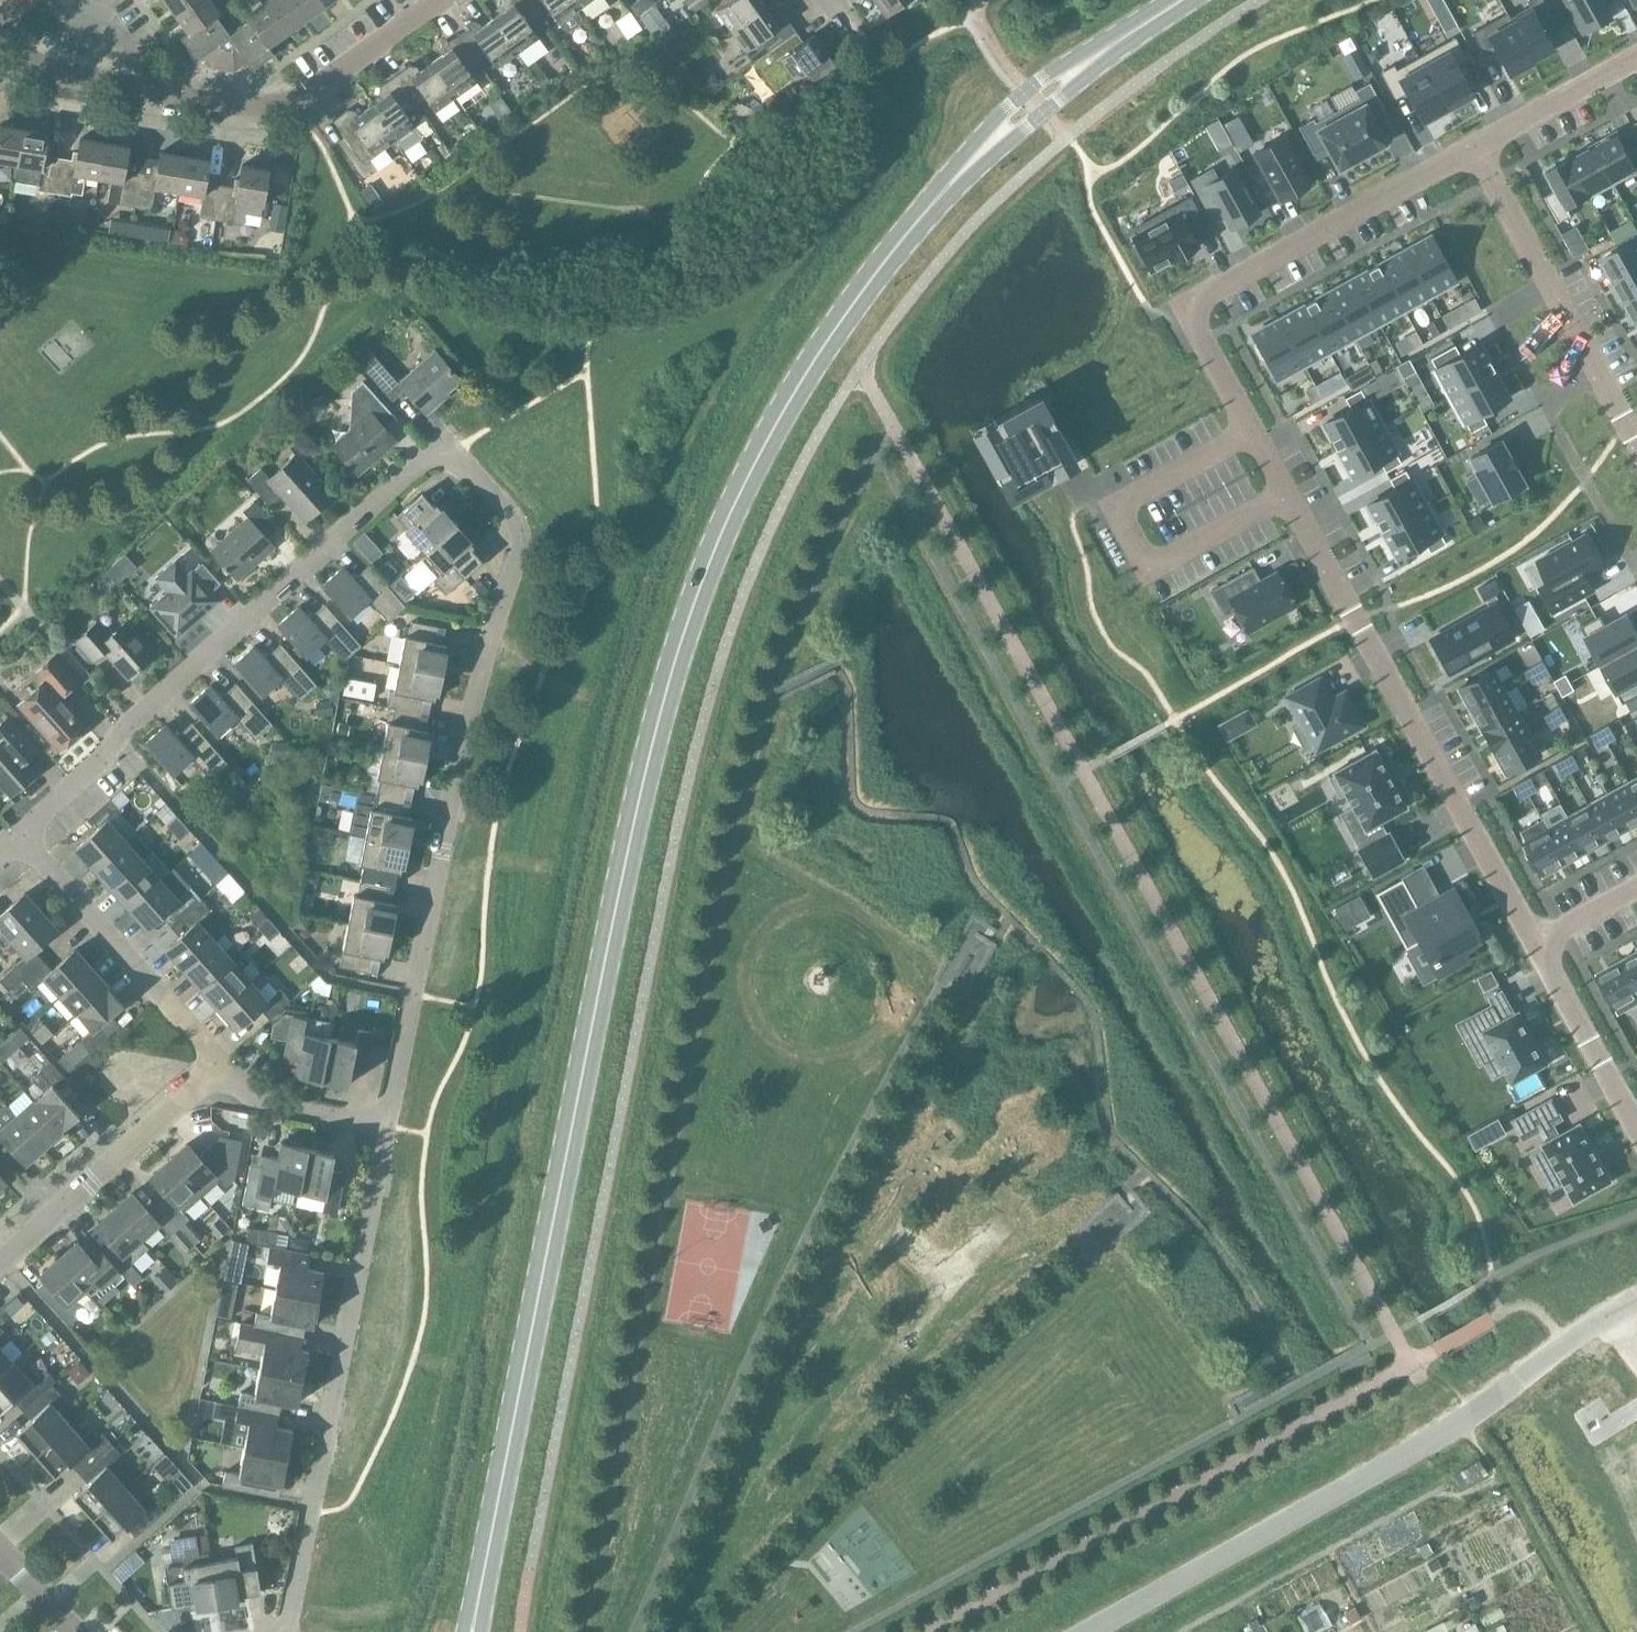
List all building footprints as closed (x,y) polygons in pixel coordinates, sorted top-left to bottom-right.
[(176,15),(197,0),(165,0),(176,15)] [(189,34),(216,16),(221,13),(211,0),(197,0),(176,15),(189,34)] [(292,0),(269,0),(265,3),(287,34),(306,20),(292,0)] [(306,20),(325,6),(321,0),(292,0),(306,20)] [(526,0),(503,0),(502,7),(505,11),(493,19),(518,53),(538,38),(529,26),(540,18),(526,0)] [(573,0),(526,0),(540,18),(550,11),(563,29),(568,31),(572,31),(580,25),(581,22),(581,16),(577,10),(579,9),(573,0)] [(579,9),(592,0),(573,0),(579,9)] [(765,7),(760,0),(731,0),(716,11),(731,31),(765,7)] [(886,15),(908,0),(875,0),(886,15)] [(1533,62),(1556,49),(1543,24),(1554,18),(1544,0),(1532,0),(1529,1),(1532,6),(1510,18),(1508,13),(1507,14),(1533,62)] [(1586,33),(1604,23),(1603,21),(1612,16),(1606,4),(1603,0),(1567,0),(1586,33)] [(287,34),(265,3),(245,17),(248,22),(248,21),(268,48),(268,47),(287,34)] [(609,3),(591,18),(599,29),(618,13),(609,3)] [(644,21),(664,11),(660,3),(640,12),(644,21)] [(731,31),(753,62),(796,32),(785,17),(778,16),(774,18),(765,7),(731,31)] [(1510,74),(1533,62),(1507,14),(1472,33),(1485,56),(1496,49),(1510,74)] [(189,34),(181,39),(196,60),(204,55),(213,68),(234,71),(247,62),(252,70),(274,54),(268,47),(268,48),(248,21),(248,22),(229,35),(216,16),(189,34)] [(518,53),(493,19),(482,27),(479,23),(471,22),(466,25),(469,29),(459,36),(478,63),(488,55),(497,68),(518,53)] [(627,39),(641,29),(636,22),(622,32),(627,39)] [(796,32),(753,62),(776,94),(837,50),(834,45),(826,43),(822,46),(814,34),(803,42),(796,32)] [(468,70),(478,63),(459,36),(449,43),(446,40),(441,43),(440,51),(443,55),(431,63),(456,97),(477,82),(468,70)] [(1455,37),(1419,57),(1447,108),(1462,100),(1463,100),(1463,99),(1471,95),(1461,77),(1458,71),(1455,66),(1467,59),(1455,37)] [(527,63),(536,76),(558,59),(549,47),(527,63)] [(1394,65),(1380,72),(1395,99),(1407,92),(1410,98),(1413,103),(1422,121),(1434,115),(1435,114),(1443,110),(1444,110),(1444,109),(1447,108),(1419,57),(1396,70),(1394,65)] [(456,97),(431,63),(420,71),(417,67),(409,66),(395,76),(416,107),(426,99),(435,112),(456,97)] [(425,119),(416,107),(395,76),(380,87),(378,95),(381,99),(370,107),(394,141),(403,153),(423,139),(415,127),(425,119)] [(1352,85),(1330,98),(1337,111),(1362,156),(1385,143),(1376,127),(1373,121),(1387,114),(1370,83),(1355,91),(1352,85)] [(469,112),(491,100),(488,93),(466,105),(469,112)] [(394,141),(370,107),(358,115),(355,111),(348,110),(333,121),(363,163),(394,141)] [(1314,119),(1299,127),(1313,154),(1327,147),(1330,152),(1339,169),(1348,164),(1349,164),(1362,157),(1362,156),(1337,111),(1315,123),(1314,119)] [(18,166),(24,129),(0,125),(0,163),(18,166)] [(18,166),(15,182),(39,186),(38,191),(54,193),(60,158),(49,156),(50,148),(46,148),(48,133),(24,129),(18,166)] [(1594,146),(1614,183),(1636,170),(1636,168),(1618,133),(1594,146)] [(1283,138),(1255,154),(1281,201),(1309,185),(1283,138)] [(98,179),(105,143),(80,139),(78,153),(73,152),(72,160),(60,158),(54,193),(71,196),(71,192),(82,194),(85,177),(98,179)] [(109,202),(135,207),(141,172),(129,170),(131,162),(126,161),(129,147),(105,143),(98,179),(112,181),(109,202)] [(1594,146),(1571,159),(1591,196),(1614,183),(1594,146)] [(141,172),(135,207),(152,210),(155,188),(179,192),(185,156),(161,152),(159,167),(154,166),(153,174),(141,172)] [(209,160),(185,156),(179,192),(203,196),(199,218),(216,220),(222,185),(210,183),(211,175),(207,175),(209,160)] [(1557,191),(1545,197),(1559,223),(1572,216),(1568,209),(1591,196),(1571,159),(1547,172),(1557,191)] [(233,187),(222,185),(216,220),(241,225),(243,214),(261,217),(262,206),(269,170),(242,165),(239,180),(235,179),(233,187)] [(1202,174),(1190,180),(1205,207),(1216,200),(1220,208),(1232,228),(1258,213),(1235,171),(1219,180),(1213,168),(1202,174)] [(394,212),(384,186),(369,191),(380,218),(394,212)] [(1190,233),(1205,225),(1190,198),(1132,230),(1136,237),(1134,238),(1138,246),(1134,248),(1142,265),(1147,262),(1151,270),(1170,260),(1171,261),(1197,247),(1190,233)] [(1430,237),(1404,251),(1428,295),(1454,281),(1430,237)] [(1601,260),(1613,282),(1636,269),(1636,240),(1601,260)] [(1404,251),(1379,265),(1403,309),(1428,295),(1404,251)] [(1379,265),(1354,279),(1378,322),(1403,309),(1379,265)] [(1613,282),(1625,303),(1636,296),(1636,269),(1613,282)] [(1354,279),(1329,292),(1353,336),(1374,324),(1378,322),(1354,279)] [(1329,292),(1304,306),(1328,350),(1353,336),(1329,292)] [(1625,303),(1636,324),(1636,323),(1636,296),(1625,303)] [(1474,300),(1464,305),(1471,317),(1481,312),(1474,300)] [(1304,306),(1279,320),(1303,364),(1328,350),(1304,306)] [(1453,311),(1443,317),(1450,329),(1460,323),(1453,311)] [(1279,320),(1253,334),(1277,378),(1303,364),(1279,320)] [(1451,396),(1495,372),(1480,346),(1461,357),(1455,346),(1443,352),(1430,359),(1436,370),(1451,396)] [(460,380),(435,352),(400,383),(372,352),(359,364),(393,402),(405,390),(426,414),(439,402),(438,400),(460,380)] [(1403,379),(1415,372),(1408,359),(1396,366),(1403,379)] [(1495,372),(1451,396),(1471,433),(1487,424),(1481,413),(1509,398),(1495,372)] [(1376,398),(1382,395),(1374,381),(1368,384),(1370,387),(1376,398)] [(386,430),(397,420),(363,382),(352,392),(349,431),(333,446),(358,474),(396,441),(386,430)] [(1337,451),(1381,427),(1367,401),(1361,390),(1345,399),(1351,409),(1323,425),(1337,451)] [(1040,396),(972,434),(1010,501),(1077,464),(1040,396)] [(430,424),(423,431),(439,447),(445,440),(430,424)] [(1381,427),(1337,451),(1352,477),(1380,461),(1386,472),(1401,464),(1395,453),(1381,427)] [(1500,442),(1469,459),(1492,501),(1505,494),(1507,498),(1522,491),(1519,486),(1523,484),(1500,442)] [(283,496),(306,521),(333,497),(296,455),(270,479),(261,469),(247,481),(270,507),(283,496)] [(1382,532),(1426,508),(1411,482),(1405,471),(1390,480),(1396,490),(1368,506),(1382,532)] [(405,532),(424,553),(457,524),(445,515),(436,505),(433,507),(422,494),(396,517),(407,530),(405,532)] [(228,571),(238,582),(276,548),(267,537),(277,528),(254,502),(243,512),(249,518),(211,552),(224,566),(222,568),(226,572),(228,571)] [(1426,508),(1382,532),(1389,545),(1396,558),(1424,542),(1430,553),(1446,544),(1440,534),(1433,521),(1426,508)] [(457,524),(424,553),(442,574),(433,581),(445,594),(482,562),(471,549),(474,547),(464,536),(457,524)] [(1585,535),(1539,561),(1550,582),(1540,587),(1554,613),(1595,591),(1594,590),(1589,592),(1584,583),(1589,580),(1587,578),(1603,569),(1585,535)] [(152,574),(183,558),(174,541),(143,557),(152,574)] [(125,554),(108,570),(117,581),(135,565),(125,554)] [(152,608),(177,636),(216,601),(209,593),(219,584),(202,564),(188,577),(175,563),(158,579),(170,593),(152,608)] [(353,580),(342,568),(322,586),(350,617),(368,600),(388,622),(406,606),(369,565),(353,580)] [(1252,568),(1210,591),(1225,617),(1235,612),(1247,632),(1295,606),(1276,572),(1260,582),(1258,579),(1253,582),(1248,572),(1253,570),(1252,568)] [(308,620),(297,608),(278,625),(305,656),(324,639),(344,662),(361,646),(325,605),(308,620)] [(1495,605),(1431,640),(1450,673),(1513,637),(1495,605)] [(1581,626),(1587,638),(1602,665),(1636,646),(1636,630),(1629,615),(1607,627),(1601,615),(1581,626)] [(399,664),(443,673),(443,659),(446,645),(436,643),(439,627),(411,622),(408,637),(405,637),(399,664)] [(129,678),(154,656),(125,623),(112,634),(106,634),(96,623),(75,642),(93,662),(105,652),(129,678)] [(264,659),(253,647),(233,665),(261,696),(280,679),(299,701),(317,685),(280,644),(264,659)] [(1602,665),(1617,692),(1624,704),(1636,696),(1636,646),(1602,665)] [(76,684),(53,658),(37,671),(45,681),(18,705),(60,752),(88,727),(62,697),(76,684)] [(1544,661),(1535,666),(1542,680),(1551,675),(1544,661)] [(438,686),(443,673),(399,664),(394,692),(390,691),(387,707),(394,708),(422,714),(425,698),(435,700),(438,686)] [(1535,666),(1526,671),(1534,685),(1542,680),(1535,666)] [(1493,670),(1459,689),(1470,711),(1505,692),(1493,670)] [(1298,724),(1311,748),(1315,755),(1367,726),(1346,688),(1332,696),(1321,675),(1282,696),(1298,724)] [(1566,675),(1555,681),(1559,689),(1571,683),(1566,675)] [(376,683),(345,679),(342,696),(373,701),(376,683)] [(1571,683),(1559,689),(1563,697),(1575,690),(1571,683)] [(220,699),(209,686),(189,704),(217,735),(235,718),(255,741),(273,725),(236,684),(220,699)] [(1505,692),(1470,711),(1482,731),(1516,712),(1505,692)] [(1561,706),(1552,711),(1560,725),(1568,720),(1561,706)] [(388,723),(382,751),(426,759),(426,745),(429,731),(419,729),(422,714),(394,708),(391,724),(388,723)] [(1552,711),(1543,716),(1551,730),(1560,725),(1552,711)] [(1516,712),(1482,731),(1493,752),(1528,733),(1516,712)] [(1233,717),(1218,726),(1227,741),(1242,733),(1233,717)] [(11,796),(37,773),(29,764),(40,753),(9,718),(0,725),(0,784),(11,796)] [(211,780),(228,764),(192,723),(175,738),(164,726),(145,744),(172,774),(191,758),(211,780)] [(1609,725),(1601,730),(1608,744),(1617,740),(1609,725)] [(1601,730),(1592,735),(1600,749),(1608,744),(1601,730)] [(1528,733),(1493,752),(1505,774),(1540,755),(1528,733)] [(1335,776),(1329,780),(1338,797),(1342,795),(1349,808),(1362,832),(1365,831),(1371,842),(1359,849),(1356,850),(1372,878),(1405,860),(1390,832),(1386,834),(1380,823),(1407,808),(1375,750),(1333,773),(1335,776)] [(426,759),(382,751),(377,779),(380,779),(377,795),(404,800),(407,785),(418,787),(420,772),(426,759)] [(1571,754),(1562,759),(1570,773),(1579,768),(1571,754)] [(1562,759),(1554,764),(1561,778),(1570,773),(1562,759)] [(1529,777),(1521,782),(1528,796),(1537,791),(1529,777)] [(1521,782),(1512,787),(1520,801),(1528,796),(1521,782)] [(1609,795),(1628,829),(1636,824),(1636,796),(1630,784),(1609,795)] [(404,800),(377,795),(359,791),(350,834),(365,837),(409,846),(409,831),(412,817),(401,815),(404,800)] [(1609,795),(1588,806),(1607,841),(1628,829),(1609,795)] [(110,799),(89,818),(99,828),(76,848),(94,869),(124,841),(107,822),(121,811),(110,799)] [(1588,806),(1568,818),(1586,852),(1607,841),(1588,806)] [(1542,819),(1542,820),(1566,864),(1586,852),(1568,818),(1548,829),(1542,819)] [(1542,820),(1520,832),(1527,844),(1522,847),(1528,859),(1533,856),(1544,876),(1566,864),(1542,820)] [(409,846),(365,837),(360,865),(363,866),(360,881),(387,886),(390,871),(401,873),(403,859),(409,846)] [(133,851),(124,841),(94,869),(112,888),(152,852),(143,842),(133,851)] [(129,908),(160,881),(169,872),(152,852),(112,888),(129,908)] [(196,891),(218,879),(207,857),(185,869),(196,891)] [(169,872),(160,881),(129,908),(147,928),(170,908),(179,918),(200,900),(173,869),(169,872)] [(1402,879),(1376,894),(1406,949),(1421,941),(1439,973),(1466,958),(1461,949),(1470,944),(1479,939),(1452,891),(1441,898),(1419,910),(1403,880),(1421,870),(1420,869),(1402,879)] [(387,886),(360,881),(357,896),(354,895),(348,923),(392,932),(392,918),(395,903),(384,901),(387,886)] [(10,939),(41,912),(24,894),(1,914),(0,912),(0,948),(10,939)] [(184,969),(214,942),(197,923),(211,911),(200,900),(179,918),(189,929),(166,949),(184,969)] [(43,961),(34,951),(57,930),(41,912),(10,939),(26,957),(0,980),(0,981),(9,991),(22,979),(43,961)] [(392,932),(348,923),(340,967),(370,973),(373,957),(383,959),(386,945),(392,932)] [(236,937),(243,950),(261,940),(254,927),(236,937)] [(184,969),(201,989),(241,954),(234,945),(224,953),(214,942),(184,969)] [(22,979),(31,990),(45,978),(60,996),(91,968),(75,950),(52,971),(43,961),(22,979)] [(1620,963),(1636,993),(1636,953),(1620,963)] [(241,954),(201,989),(219,1009),(250,982),(240,971),(249,962),(241,954)] [(1599,975),(1620,1014),(1636,1004),(1636,993),(1620,963),(1599,975)] [(91,968),(60,996),(76,1013),(107,986),(91,968)] [(250,982),(219,1009),(237,1029),(260,1009),(269,1019),(290,1001),(280,989),(276,992),(268,984),(259,992),(250,982)] [(59,1061),(68,1071),(109,1035),(100,1025),(123,1004),(107,986),(76,1013),(92,1031),(59,1061)] [(1494,1004),(1458,1024),(1481,1066),(1487,1062),(1495,1077),(1506,1071),(1513,1083),(1547,1064),(1519,1013),(1516,1015),(1503,991),(1490,998),(1494,1004)] [(330,1038),(333,1024),(286,1015),(274,1024),(271,1037),(287,1041),(284,1057),(298,1059),(294,1076),(321,1081),(330,1038)] [(356,1043),(330,1038),(321,1081),(347,1086),(351,1070),(364,1072),(372,1032),(358,1029),(356,1043)] [(42,1093),(34,1101),(61,1131),(79,1115),(59,1092),(69,1083),(52,1064),(32,1082),(42,1093)] [(1552,1100),(1514,1121),(1524,1140),(1542,1131),(1548,1142),(1545,1144),(1545,1143),(1543,1145),(1544,1147),(1544,1146),(1545,1148),(1565,1183),(1574,1200),(1575,1202),(1577,1201),(1611,1182),(1611,1183),(1613,1182),(1612,1180),(1611,1180),(1581,1126),(1582,1125),(1581,1123),(1579,1125),(1560,1136),(1553,1124),(1563,1119),(1552,1100)] [(16,1117),(43,1147),(61,1131),(34,1101),(16,1117)] [(43,1147),(16,1117),(6,1105),(0,1110),(0,1145),(5,1140),(25,1163),(43,1147)] [(1499,1118),(1487,1125),(1495,1141),(1508,1134),(1499,1118)] [(241,1137),(233,1156),(244,1160),(252,1141),(241,1137)] [(296,1191),(299,1191),(308,1148),(281,1143),(278,1157),(263,1154),(261,1166),(249,1164),(241,1203),(268,1208),(273,1186),(296,1191)] [(187,1144),(169,1160),(201,1196),(219,1180),(225,1187),(235,1178),(217,1158),(207,1166),(187,1144)] [(334,1153),(308,1148),(299,1191),(325,1196),(322,1210),(336,1213),(343,1178),(330,1175),(334,1153)] [(183,1212),(201,1196),(169,1160),(151,1177),(171,1199),(161,1207),(180,1228),(189,1219),(183,1212)] [(170,1236),(180,1228),(161,1207),(152,1215),(132,1193),(114,1210),(140,1239),(158,1223),(170,1236)] [(149,1249),(140,1239),(114,1210),(96,1226),(115,1248),(106,1256),(124,1277),(134,1268),(131,1265),(149,1249)] [(77,1243),(59,1259),(85,1288),(91,1295),(109,1279),(115,1285),(124,1277),(106,1256),(101,1251),(92,1259),(77,1243)] [(280,1263),(275,1289),(319,1298),(324,1271),(308,1268),(310,1255),(269,1247),(267,1261),(280,1263)] [(74,1297),(85,1288),(59,1259),(41,1275),(64,1302),(55,1310),(69,1326),(79,1317),(76,1314),(83,1307),(74,1297)] [(154,1259),(141,1271),(149,1280),(162,1268),(154,1259)] [(313,1324),(319,1298),(275,1289),(270,1315),(244,1310),(242,1323),(254,1326),(260,1327),(260,1328),(283,1332),(301,1336),(304,1323),(313,1324)] [(260,1327),(254,1326),(242,1323),(240,1323),(235,1348),(262,1353),(259,1369),(303,1377),(308,1351),(299,1349),(301,1336),(283,1332),(260,1328),(260,1327)] [(13,1361),(0,1347),(10,1338),(0,1327),(0,1373),(13,1361)] [(60,1341),(48,1349),(56,1362),(68,1354),(60,1341)] [(51,1384),(55,1380),(46,1370),(31,1382),(13,1361),(0,1373),(0,1412),(17,1396),(26,1406),(51,1384)] [(303,1377),(259,1369),(254,1395),(241,1392),(238,1406),(268,1412),(279,1414),(282,1401),(298,1404),(303,1377)] [(87,1370),(76,1382),(88,1394),(99,1382),(87,1370)] [(36,1454),(69,1424),(57,1410),(66,1402),(51,1384),(26,1406),(35,1416),(16,1433),(36,1454)] [(230,1445),(244,1448),(287,1457),(292,1430),(277,1427),(279,1414),(268,1412),(238,1406),(228,1404),(225,1417),(235,1419),(230,1445)] [(83,1469),(111,1444),(103,1434),(98,1437),(92,1430),(82,1439),(69,1424),(36,1454),(55,1476),(74,1460),(83,1469)] [(92,1518),(126,1488),(106,1466),(121,1454),(111,1444),(83,1469),(91,1479),(73,1496),(92,1518)] [(279,1496),(287,1457),(244,1448),(239,1474),(225,1471),(222,1485),(279,1496)] [(139,1533),(164,1511),(148,1493),(138,1502),(126,1488),(92,1518),(112,1540),(131,1523),(139,1533)] [(203,1605),(217,1606),(210,1562),(208,1551),(198,1553),(195,1535),(172,1539),(175,1560),(183,1559),(184,1566),(182,1567),(182,1570),(166,1573),(172,1607),(188,1605),(189,1608),(203,1605)] [(210,1562),(217,1606),(230,1601),(245,1598),(244,1595),(261,1592),(253,1544),(235,1547),(237,1557),(210,1562)] [(1372,1609),(1385,1631),(1391,1631),(1406,1624),(1396,1607),(1405,1603),(1412,1616),(1433,1605),(1421,1583),(1372,1609)]
